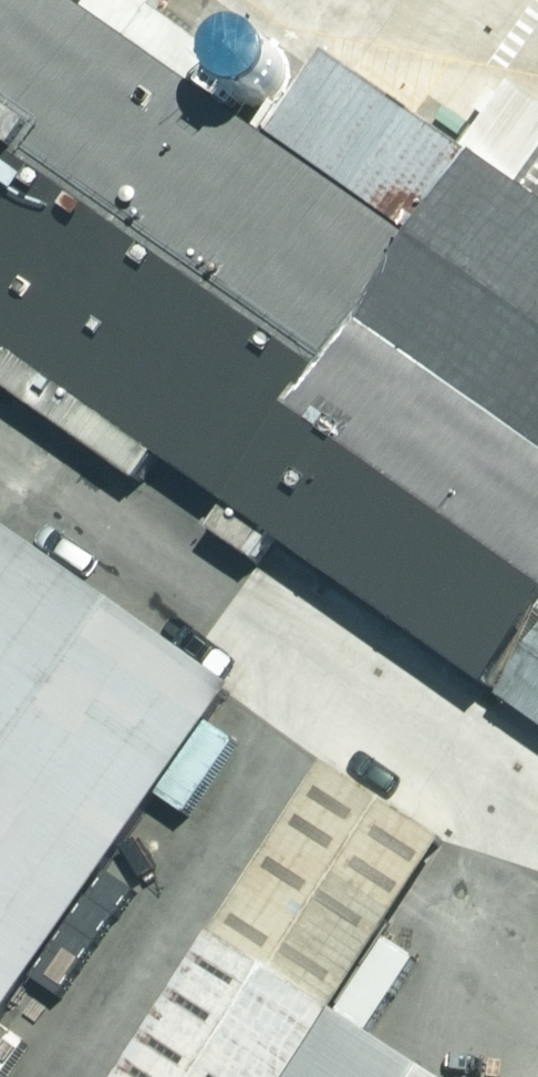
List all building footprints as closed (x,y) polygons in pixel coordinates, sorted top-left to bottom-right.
[(41,0),(0,0),(0,374),(216,524),(355,332),(410,256),(41,0)] [(355,332),(537,465),(537,203),(479,161),(410,256),(355,332)] [(216,524),(501,730),(537,680),(537,465),(355,332),(216,524)] [(245,703),(14,538),(0,557),(0,1044),(245,703)] [(501,730),(537,756),(537,680),(501,730)] [(308,844),(160,1076),(330,1076),(334,1071),(429,920),(308,844)]
